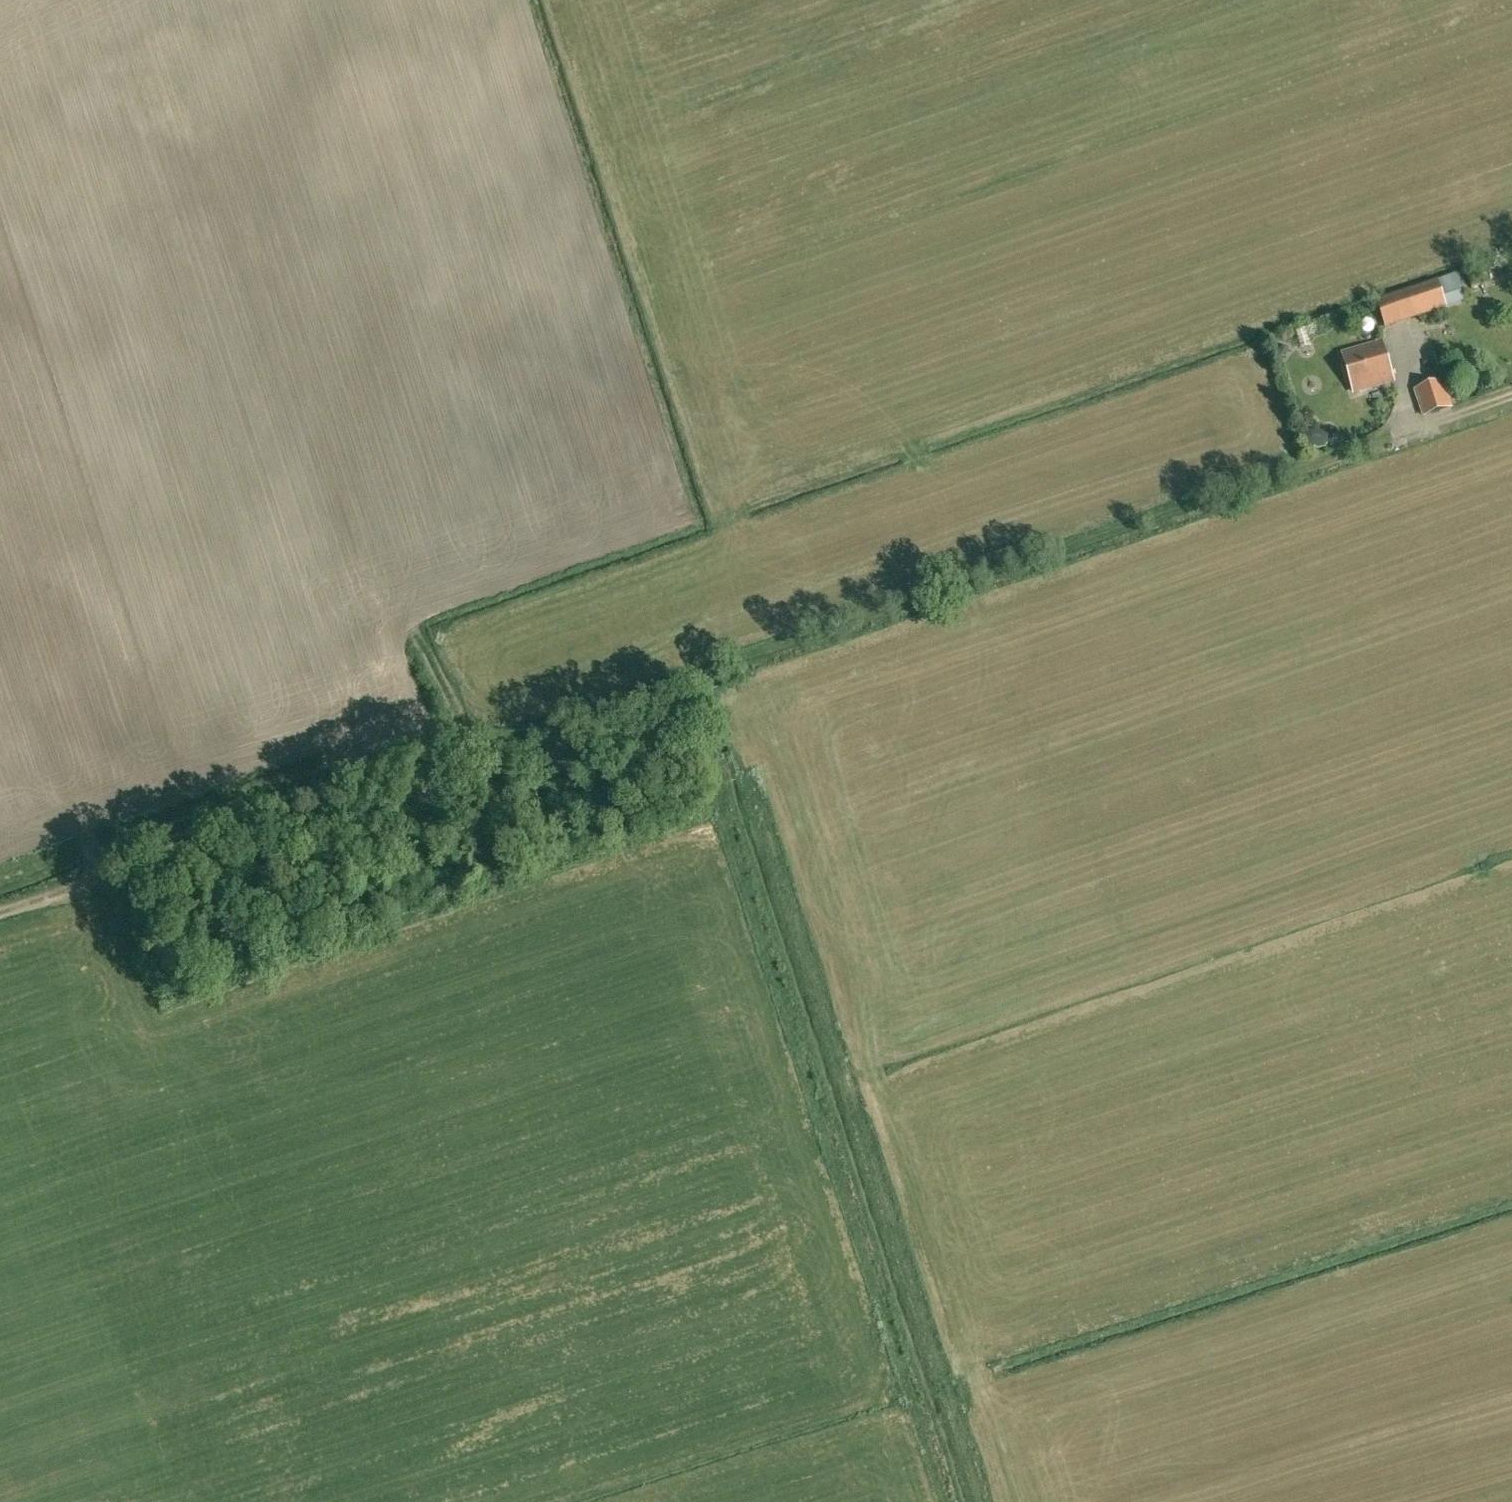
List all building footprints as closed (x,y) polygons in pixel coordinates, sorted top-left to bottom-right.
[(1376,303),(1386,330),(1468,302),(1458,275),(1438,282),(1376,303)] [(1306,329),(1296,333),(1301,351),(1312,347),(1306,329)] [(1354,393),(1393,381),(1382,344),(1343,356),(1354,393)] [(1443,382),(1416,391),(1425,417),(1452,409),(1443,382)]
